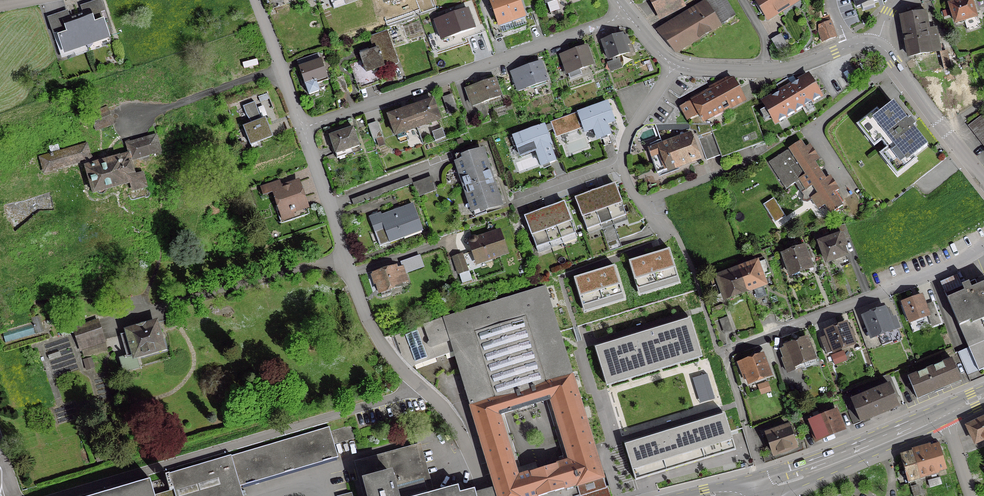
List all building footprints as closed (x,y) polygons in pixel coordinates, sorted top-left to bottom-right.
[(505,0),(490,0),(499,25),(512,21),(505,0)] [(512,21),(526,16),(521,0),(505,0),(512,21)] [(549,13),(559,10),(555,0),(556,0),(544,0),(549,13)] [(657,13),(679,2),(678,0),(650,0),(657,13)] [(656,32),(674,53),(682,48),(682,47),(734,16),(725,0),(705,0),(704,0),(707,5),(670,28),(668,25),(656,32)] [(766,18),(795,0),(756,0),(766,18)] [(969,0),(966,0),(949,5),(955,23),(957,22),(959,24),(964,22),(966,31),(977,27),(969,0)] [(466,10),(434,21),(438,32),(447,28),(450,37),(473,29),(466,10)] [(89,16),(88,12),(75,16),(85,43),(107,35),(99,12),(89,16)] [(922,12),(900,16),(908,57),(930,52),(930,53),(939,51),(935,29),(926,31),(922,12)] [(64,24),(50,29),(52,34),(56,33),(62,51),(85,43),(75,16),(63,21),(64,24)] [(818,31),(822,42),(835,38),(828,17),(821,19),(819,26),(817,29),(818,31)] [(359,53),(360,55),(359,56),(361,60),(349,65),(356,86),(378,78),(375,69),(382,66),(381,63),(395,58),(385,33),(369,38),(374,51),(366,54),(364,51),(359,53)] [(621,35),(601,41),(608,60),(627,53),(625,46),(628,45),(625,37),(622,38),(621,35)] [(785,46),(779,35),(772,40),(778,50),(785,46)] [(585,47),(560,56),(564,66),(568,64),(571,73),(591,65),(585,47)] [(949,68),(945,52),(939,54),(943,70),(949,68)] [(320,60),(298,68),(308,95),(318,92),(315,84),(327,80),(320,60)] [(539,63),(511,73),(515,85),(522,82),(524,88),(545,81),(539,63)] [(342,76),(334,79),(340,93),(347,91),(342,76)] [(774,124),(820,97),(807,76),(790,86),(786,78),(775,85),(779,92),(762,102),(774,124)] [(493,79),(465,89),(469,101),(478,98),(480,104),(500,97),(493,79)] [(709,88),(711,91),(680,107),(687,120),(699,114),(702,121),(722,110),(742,99),(732,80),(727,82),(726,79),(709,88)] [(451,96),(442,99),(448,114),(456,112),(451,96)] [(438,120),(431,101),(409,108),(416,127),(428,123),(432,133),(440,130),(437,120),(438,120)] [(593,129),(597,140),(608,136),(604,125),(613,122),(606,103),(550,124),(554,135),(581,125),(584,132),(593,129)] [(911,159),(914,162),(915,161),(912,157),(926,146),(912,128),(914,126),(910,120),(907,122),(892,104),(879,114),(876,111),(874,112),(877,115),(866,124),(873,133),(866,138),(873,147),(880,142),(886,149),(879,155),(886,164),(893,158),(900,167),(911,159)] [(77,124),(93,126),(95,130),(112,124),(106,108),(88,115),(78,113),(77,124)] [(409,108),(388,116),(394,135),(396,135),(399,144),(407,141),(404,132),(416,127),(409,108)] [(978,118),(967,126),(983,148),(983,125),(978,118)] [(267,119),(243,128),(249,145),(271,137),(265,124),(269,122),(267,119)] [(375,123),(367,126),(372,140),(375,139),(378,147),(383,145),(375,123)] [(705,137),(698,139),(706,161),(720,156),(708,125),(696,125),(700,136),(704,134),(705,137)] [(550,145),(543,126),(512,138),(519,156),(535,151),(541,167),(553,162),(548,146),(550,145)] [(352,128),(329,136),(336,159),(345,156),(343,151),(358,146),(352,128)] [(88,179),(89,179),(92,192),(95,192),(96,194),(99,195),(102,195),(104,193),(105,191),(105,189),(129,181),(132,190),(145,186),(141,173),(133,176),(128,161),(159,152),(154,136),(125,144),(128,155),(109,161),(108,158),(88,164),(90,167),(88,168),(88,170),(85,170),(88,179)] [(658,149),(657,145),(646,149),(656,174),(697,158),(698,159),(700,158),(699,156),(698,156),(691,136),(658,149)] [(829,177),(824,180),(800,142),(767,163),(785,190),(794,184),(802,196),(805,194),(818,209),(824,205),(830,214),(834,211),(835,213),(838,211),(837,209),(841,206),(840,204),(842,203),(835,192),(837,190),(829,177)] [(240,143),(236,144),(238,151),(245,149),(243,143),(240,144),(240,143)] [(50,155),(39,158),(43,171),(86,159),(85,157),(89,155),(87,146),(86,146),(58,154),(56,147),(48,149),(50,155)] [(466,159),(456,162),(472,212),(483,208),(484,211),(499,206),(481,151),(465,156),(466,159)] [(434,189),(429,177),(412,183),(417,196),(434,189)] [(273,191),(273,192),(279,211),(276,212),(280,224),(308,214),(297,183),(289,186),(288,187),(282,189),(281,188),(273,191)] [(272,189),(271,184),(260,188),(262,195),(270,192),(269,190),(272,189)] [(600,190),(611,221),(625,216),(613,185),(600,190)] [(588,194),(600,225),(611,221),(600,190),(588,194)] [(586,230),(600,225),(588,194),(574,199),(586,230)] [(782,215),(772,200),(764,205),(774,221),(782,215)] [(560,239),(574,234),(563,203),(549,208),(560,239)] [(379,214),(369,218),(374,232),(384,229),(389,243),(402,238),(400,233),(419,226),(411,205),(380,217),(379,214)] [(538,212),(549,244),(560,239),(549,208),(538,212)] [(538,212),(524,217),(535,249),(549,244),(538,212)] [(819,243),(826,262),(845,255),(842,247),(845,246),(843,239),(848,237),(844,225),(827,228),(831,238),(819,243)] [(469,241),(469,242),(476,263),(505,253),(497,232),(476,239),(475,238),(474,237),(472,237),(471,238),(470,239),(469,241)] [(803,247),(782,255),(789,275),(810,268),(803,247)] [(669,248),(628,260),(639,295),(681,282),(669,248)] [(460,255),(452,258),(458,275),(466,272),(460,255)] [(750,266),(738,270),(746,291),(762,285),(763,284),(761,279),(766,277),(765,276),(769,274),(764,261),(756,264),(754,259),(748,261),(750,266)] [(615,265),(573,277),(584,313),(626,299),(615,265)] [(373,285),(376,284),(379,293),(380,293),(381,296),(390,293),(389,290),(400,287),(399,284),(406,282),(401,267),(395,269),(394,267),(373,274),(370,275),(373,285)] [(724,299),(746,291),(738,270),(709,281),(711,288),(714,286),(717,295),(722,293),(724,299)] [(974,287),(972,281),(961,286),(963,292),(947,299),(946,299),(978,372),(983,369),(983,283),(974,287)] [(401,358),(410,367),(453,352),(494,486),(497,495),(539,495),(576,485),(579,495),(578,495),(609,495),(606,487),(605,488),(544,288),(443,319),(393,336),(400,354),(401,358)] [(920,296),(901,303),(909,323),(927,316),(931,326),(939,323),(931,303),(924,306),(920,296)] [(886,315),(883,310),(863,318),(870,338),(897,327),(893,318),(891,319),(889,314),(886,315)] [(31,322),(1,331),(4,344),(43,332),(38,316),(30,318),(31,322)] [(691,318),(595,347),(606,386),(703,357),(691,318)] [(726,318),(718,320),(723,334),(730,331),(726,318)] [(97,321),(72,329),(79,351),(104,343),(97,321)] [(127,333),(120,335),(126,357),(119,359),(122,373),(138,367),(135,356),(161,349),(154,324),(127,332),(127,333)] [(845,324),(837,327),(825,332),(827,337),(820,340),(825,354),(832,351),(833,352),(853,344),(852,343),(845,324)] [(813,358),(806,339),(785,347),(783,348),(780,350),(783,359),(781,359),(786,373),(800,368),(803,367),(801,363),(813,358)] [(842,362),(839,353),(830,356),(834,365),(842,362)] [(769,375),(761,356),(741,363),(748,383),(769,375)] [(90,358),(82,360),(85,371),(93,368),(90,358)] [(951,360),(907,378),(916,399),(960,381),(951,360)] [(707,373),(692,378),(700,402),(715,398),(707,373)] [(761,394),(771,390),(767,382),(758,386),(761,394)] [(897,407),(889,385),(850,401),(859,422),(897,407)] [(724,411),(623,441),(635,480),(736,450),(724,411)] [(816,440),(842,429),(835,411),(828,414),(826,411),(818,414),(817,412),(804,418),(813,441),(816,440)] [(967,427),(974,443),(983,438),(983,418),(967,427)] [(766,435),(773,455),(794,447),(787,427),(782,429),(781,426),(770,429),(769,427),(759,431),(761,436),(766,435)] [(172,490),(174,495),(242,495),(239,487),(337,458),(328,427),(230,456),(230,455),(168,474),(168,476),(164,477),(168,491),(172,490)] [(475,487),(460,491),(459,484),(434,491),(420,443),(354,460),(364,495),(366,495),(367,495),(477,495),(476,491),(475,487)] [(944,468),(938,446),(911,454),(918,477),(937,471),(937,470),(944,468)] [(918,477),(911,454),(899,457),(906,480),(908,480),(918,477)] [(940,485),(938,478),(927,481),(929,488),(940,485)] [(149,480),(93,495),(154,495),(149,480)] [(476,491),(477,495),(497,495),(494,486),(476,491)]
